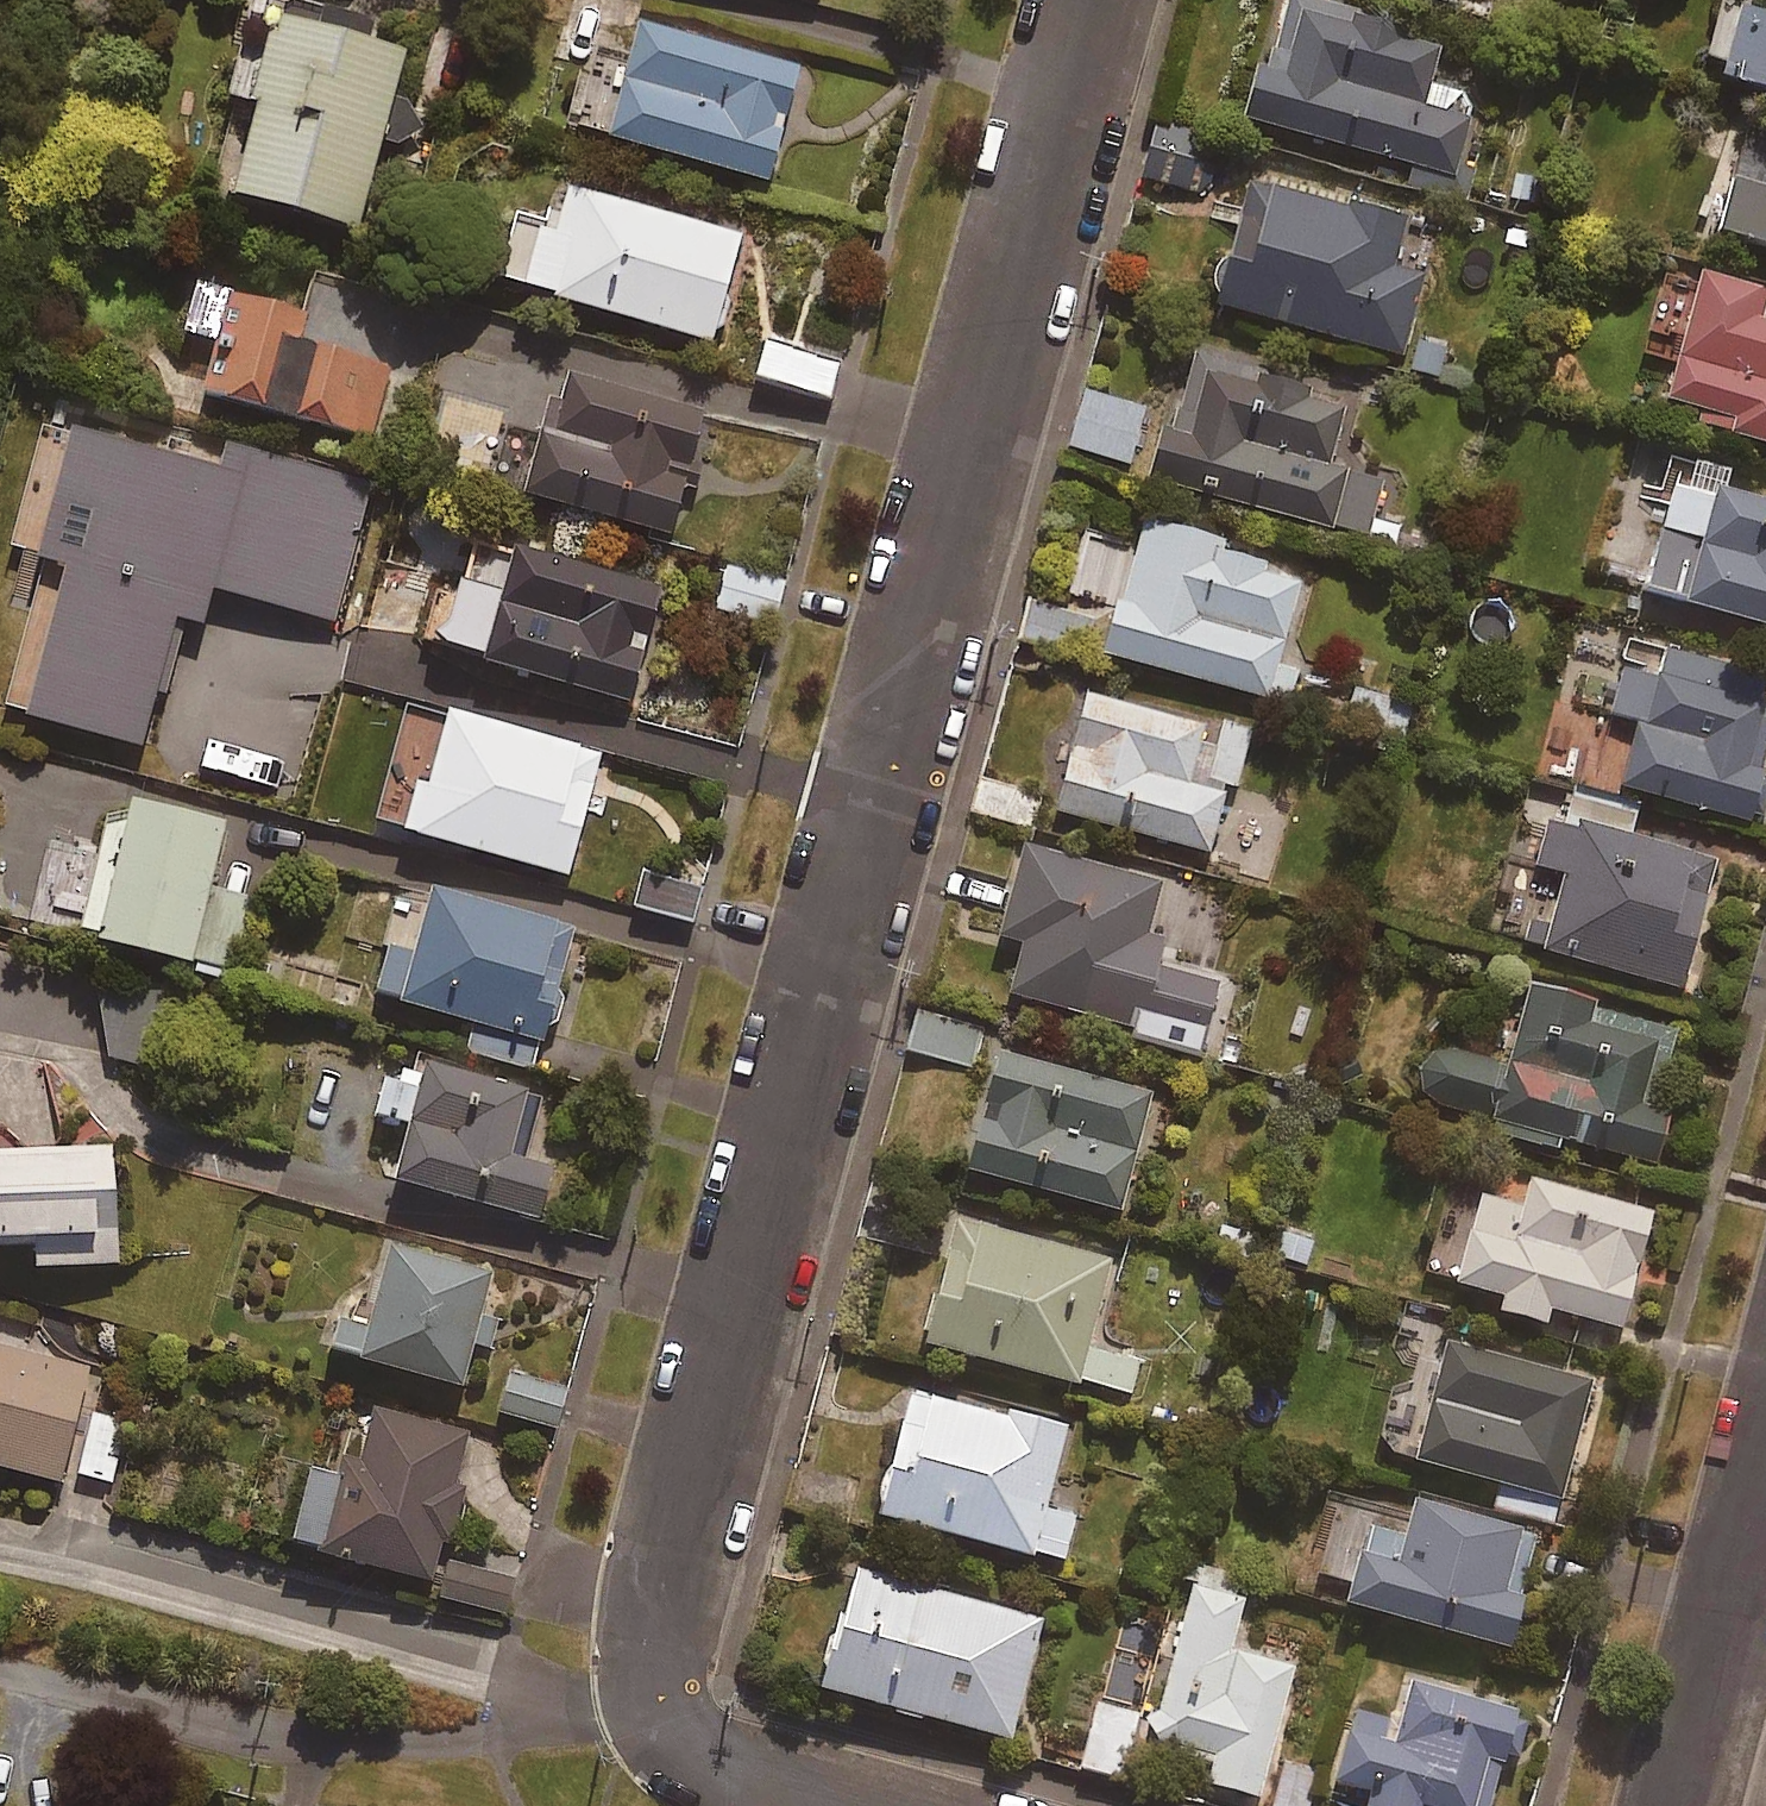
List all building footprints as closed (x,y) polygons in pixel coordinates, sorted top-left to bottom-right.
[(1319,0),(1278,0),(1262,60),(1248,56),(1233,111),(1449,170),(1469,98),(1422,85),(1434,42),(1391,30),(1394,20),(1319,0)] [(1753,0),(1730,0),(1709,67),(1765,84),(1765,4),(1753,0)] [(386,76),(395,42),(257,4),(233,90),(243,93),(213,204),(234,210),(240,188),(347,217),(362,162),(419,117),(386,76)] [(795,62),(629,14),(596,129),(761,177),(795,62)] [(1217,134),(1152,121),(1140,177),(1206,190),(1217,134)] [(1725,172),(1709,225),(1765,242),(1765,184),(1725,172)] [(1399,218),(1241,176),(1208,298),(1399,350),(1420,274),(1387,265),(1399,218)] [(540,250),(533,275),(549,279),(545,291),(707,336),(736,232),(563,183),(553,218),(543,215),(534,248),(540,250)] [(521,259),(482,247),(470,286),(508,298),(521,259)] [(793,254),(740,248),(729,289),(775,317),(793,254)] [(1692,265),(1655,396),(1729,417),(1727,427),(1765,438),(1765,317),(1752,313),(1760,285),(1692,265)] [(301,303),(200,275),(185,329),(205,335),(191,386),(366,435),(387,361),(293,334),(301,303)] [(638,366),(481,321),(459,400),(527,419),(508,486),(662,529),(697,405),(633,386),(638,366)] [(835,358),(760,336),(750,372),(825,394),(835,358)] [(1399,526),(1368,518),(1379,478),(1324,464),(1341,396),(1201,359),(1182,431),(1148,422),(1135,471),(1395,540),(1399,526)] [(1143,406),(1081,390),(1066,444),(1128,461),(1143,406)] [(1673,458),(1637,584),(1765,620),(1765,496),(1716,482),(1719,471),(1673,458)] [(1222,537),(1139,515),(1102,650),(1286,700),(1294,669),(1272,663),(1297,570),(1219,549),(1222,537)] [(492,573),(467,565),(457,600),(446,597),(432,642),(620,697),(653,583),(502,538),(492,573)] [(778,578),(719,562),(708,602),(768,618),(778,578)] [(1618,660),(1605,710),(1630,716),(1613,781),(1752,818),(1763,778),(1753,775),(1765,724),(1765,699),(1618,660)] [(1245,735),(1076,687),(1043,804),(1202,848),(1221,781),(1231,784),(1245,735)] [(593,747),(435,707),(405,829),(562,869),(593,747)] [(1633,806),(1570,787),(1560,821),(1539,815),(1526,859),(1556,867),(1534,942),(1671,983),(1710,853),(1626,828),(1633,806)] [(214,814),(113,789),(79,930),(225,966),(243,894),(198,883),(214,814)] [(1154,881),(1019,843),(996,925),(1016,931),(1000,986),(1129,1022),(1126,1034),(1195,1054),(1216,983),(1153,965),(1162,936),(1140,930),(1154,881)] [(701,873),(645,854),(629,902),(685,921),(701,873)] [(366,986),(462,1015),(454,1042),(528,1065),(570,926),(422,881),(403,945),(380,938),(366,986)] [(1665,1024),(1523,979),(1497,1061),(1427,1039),(1408,1099),(1552,1145),(1557,1131),(1647,1160),(1665,1104),(1642,1097),(1665,1024)] [(910,1007),(899,1051),(966,1067),(977,1023),(910,1007)] [(1148,1089),(988,1045),(955,1163),(1115,1207),(1148,1089)] [(417,1056),(412,1074),(376,1064),(363,1111),(398,1121),(383,1172),(529,1214),(544,1163),(514,1154),(532,1090),(417,1056)] [(0,1146),(0,1243),(25,1242),(25,1262),(110,1259),(106,1142),(0,1146)] [(1645,1207),(1523,1173),(1515,1202),(1472,1190),(1448,1278),(1495,1290),(1491,1304),(1538,1317),(1542,1304),(1613,1323),(1645,1207)] [(1107,1257),(950,1215),(917,1337),(1126,1393),(1136,1358),(1084,1344),(1107,1257)] [(1319,1235),(1275,1220),(1264,1252),(1307,1267),(1319,1235)] [(487,1269),(382,1237),(358,1316),(331,1308),(320,1341),(453,1382),(466,1339),(485,1344),(494,1317),(475,1311),(487,1269)] [(1586,1379),(1439,1338),(1407,1454),(1497,1479),(1489,1505),(1546,1521),(1586,1379)] [(0,1346),(0,1467),(65,1484),(95,1372),(0,1346)] [(561,1389),(500,1372),(490,1408),(551,1425),(561,1389)] [(1060,1426),(904,1386),(872,1510),(1059,1558),(1070,1514),(1040,1506),(1060,1426)] [(513,1574),(441,1553),(461,1484),(449,1481),(464,1428),(363,1399),(341,1475),(295,1461),(274,1534),(397,1570),(391,1592),(499,1623),(513,1574)] [(127,1420),(91,1410),(74,1471),(111,1481),(127,1420)] [(1405,1493),(1398,1517),(1334,1499),(1309,1588),(1499,1642),(1531,1530),(1405,1493)] [(1037,1617),(846,1563),(812,1683),(1004,1737),(1037,1617)] [(1239,1595),(1186,1580),(1142,1738),(1205,1756),(1199,1778),(1252,1793),(1288,1664),(1224,1646),(1239,1595)] [(1405,1674),(1392,1719),(1346,1706),(1326,1776),(1364,1787),(1358,1805),(1484,1805),(1500,1749),(1512,1752),(1525,1709),(1405,1674)] [(1134,1716),(1092,1704),(1076,1765),(1117,1776),(1134,1716)] [(1279,1750),(1261,1805),(1311,1805),(1324,1763),(1279,1750)]
